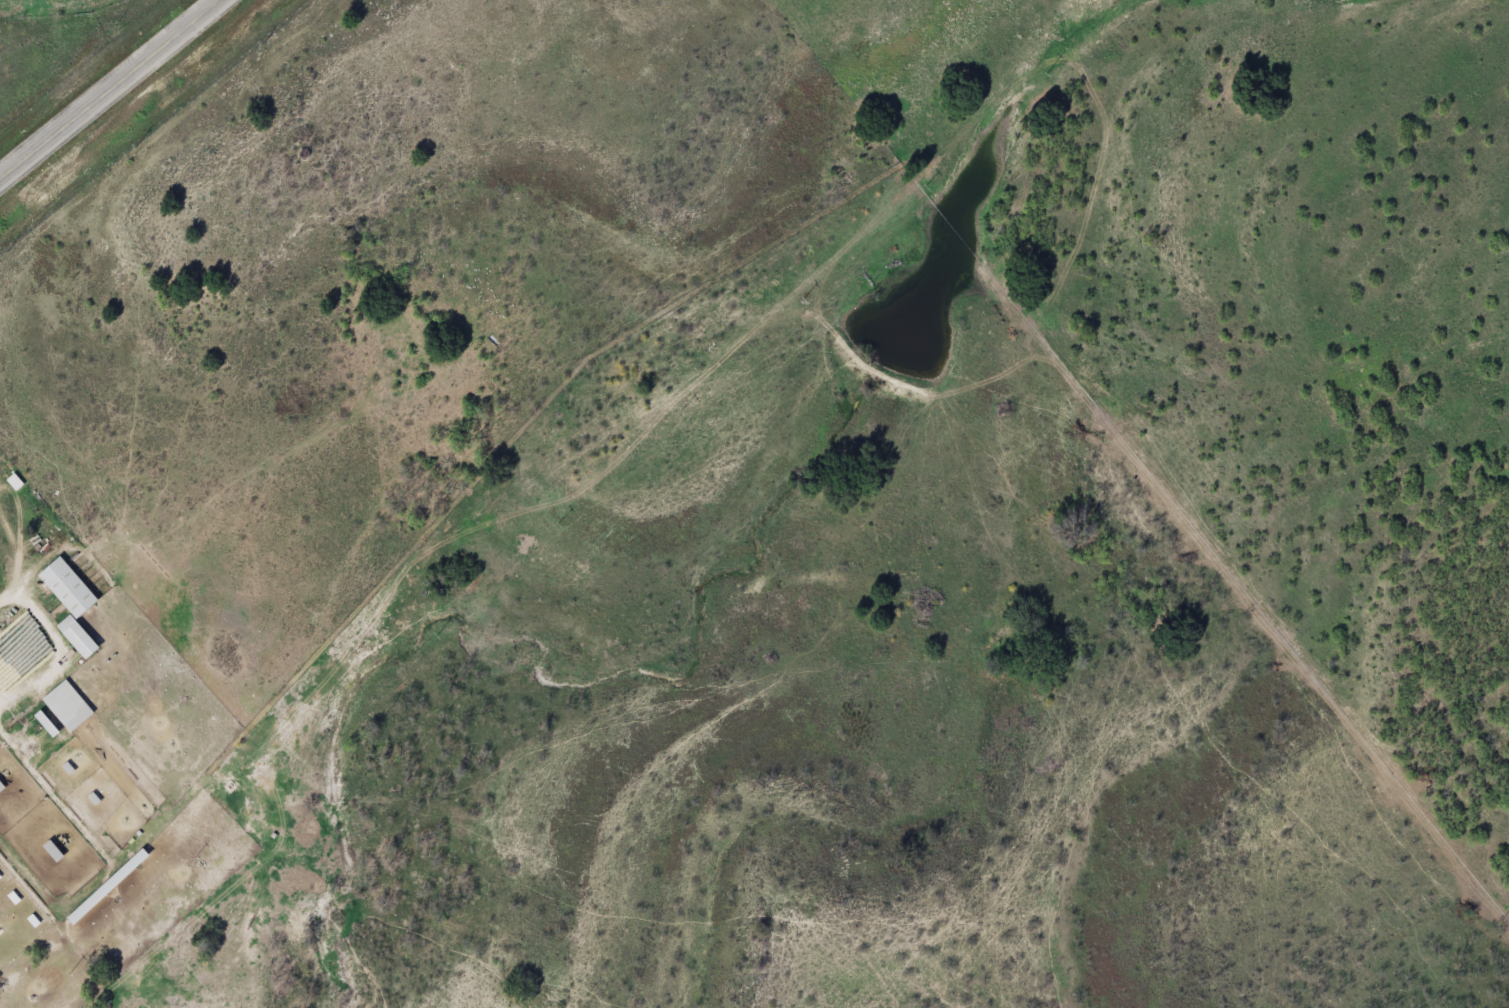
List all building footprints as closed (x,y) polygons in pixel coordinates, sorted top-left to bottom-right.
[(39,575),(61,556),(100,600),(78,619),(39,575)] [(89,659),(56,626),(69,613),(102,646),(89,659)] [(95,712),(72,732),(43,699),(66,679),(95,712)] [(59,861),(46,845),(52,841),(64,856),(59,861)] [(68,917),(145,848),(153,856),(76,926),(68,917)]
